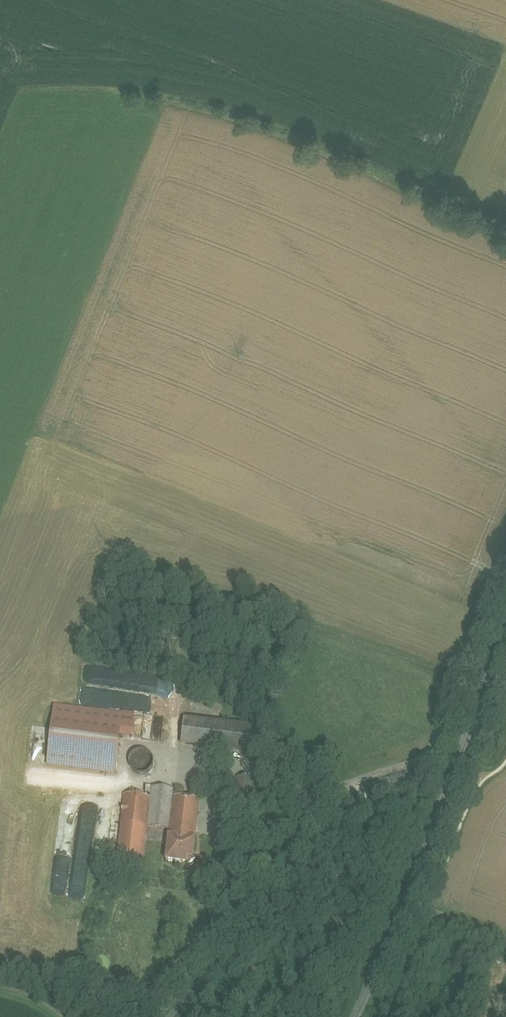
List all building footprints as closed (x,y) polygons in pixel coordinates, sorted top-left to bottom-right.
[(156,606),(155,625),(190,629),(192,610),(156,606)] [(84,709),(54,706),(52,729),(48,767),(116,774),(119,737),(143,740),(145,715),(84,709)] [(164,717),(145,715),(143,740),(161,741),(164,717)] [(243,724),(185,719),(182,747),(252,753),(255,726),(243,724)] [(152,757),(149,753),(144,750),(140,750),(135,751),(131,754),(129,759),(128,764),(129,768),(133,772),(137,775),(142,775),(147,774),(150,771),(153,766),(153,761),(152,757)] [(151,800),(148,829),(170,831),(173,797),(174,790),(152,787),(151,800)] [(69,791),(59,789),(58,797),(62,797),(68,798),(69,791)] [(148,829),(151,800),(125,797),(118,855),(132,856),(144,857),(148,829)] [(200,800),(173,797),(170,831),(169,836),(196,839),(200,800)] [(196,863),(195,861),(197,839),(196,839),(169,836),(167,836),(164,863),(187,865),(190,869),(196,863)] [(230,875),(215,866),(209,877),(223,886),(230,875)] [(262,980),(264,972),(252,968),(249,976),(262,980)]
